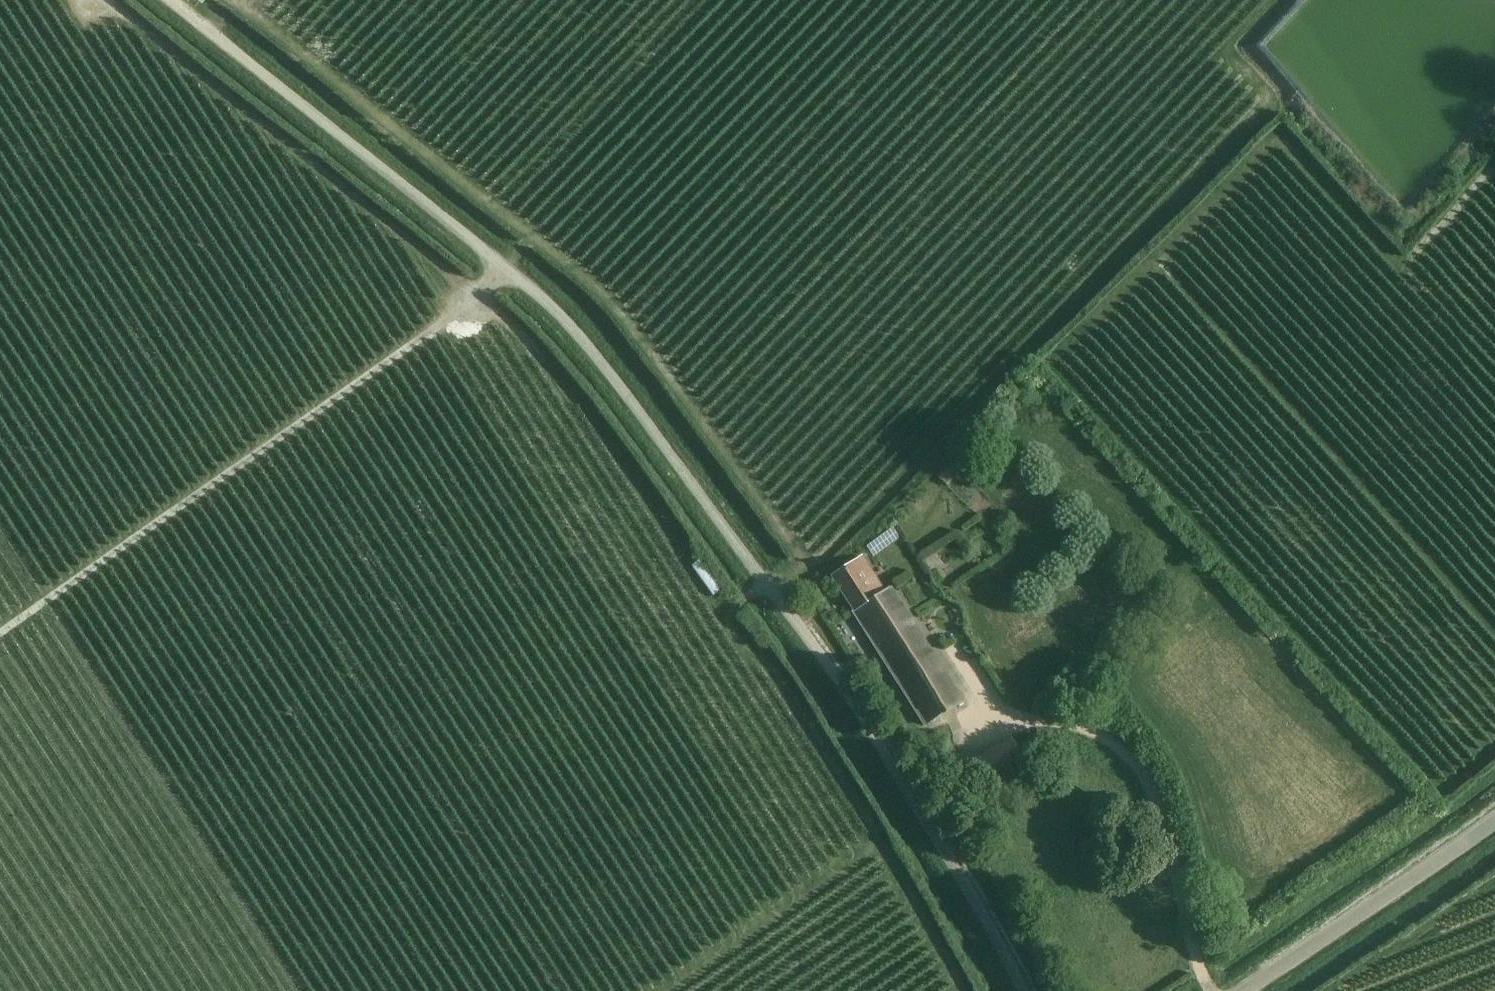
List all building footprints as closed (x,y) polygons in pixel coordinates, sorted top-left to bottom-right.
[(951,464),(937,477),(946,486),(960,472),(951,464)] [(866,537),(870,549),(894,538),(889,527),(866,537)] [(923,726),(961,701),(889,587),(883,591),(862,558),(833,576),(855,610),(851,612),(923,726)] [(707,562),(699,566),(712,592),(721,588),(707,562)]
